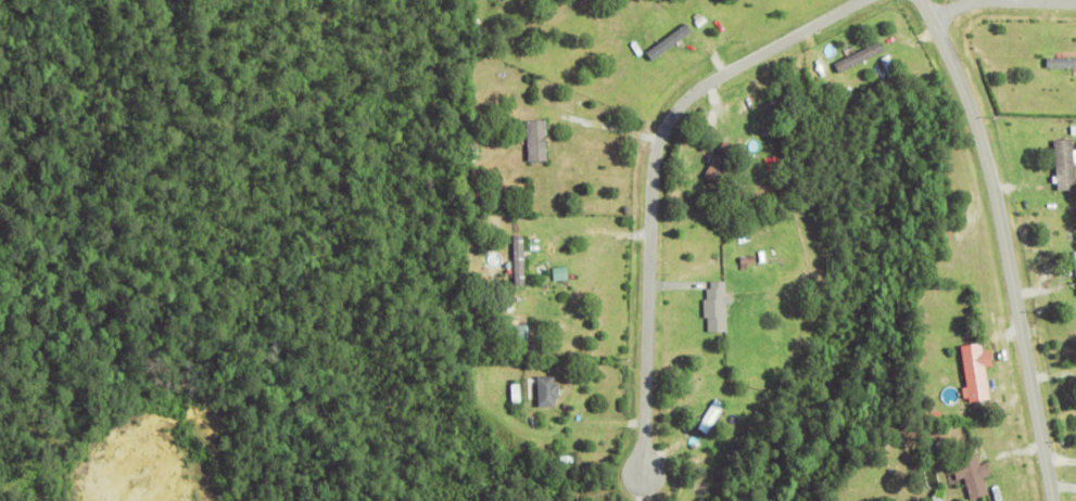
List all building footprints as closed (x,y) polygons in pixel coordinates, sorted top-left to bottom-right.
[(693,23),(701,17),(705,22),(697,28),(693,23)] [(646,53),(681,27),(686,35),(651,60),(646,53)] [(836,62),(881,40),(885,49),(840,72),(836,62)] [(1048,55),(1075,55),(1075,66),(1048,65),(1048,55)] [(529,118),(547,117),(549,158),(531,158),(529,118)] [(763,140),(763,129),(775,130),(775,141),(763,140)] [(1074,137),(1075,170),(1075,187),(1059,188),(1055,139),(1074,137)] [(706,174),(725,139),(739,147),(720,182),(706,174)] [(472,145),(481,145),(481,155),(472,155),(472,145)] [(476,205),(482,200),(488,206),(481,211),(476,205)] [(516,234),(526,234),(527,283),(517,283),(516,234)] [(1071,251),(1071,257),(1068,257),(1068,259),(1060,260),(1060,259),(1051,259),(1051,252),(1055,252),(1055,249),(1067,248),(1067,251),(1071,251)] [(555,267),(567,266),(569,279),(556,281),(555,267)] [(734,294),(734,303),(729,303),(729,330),(710,330),(710,314),(706,314),(706,297),(708,297),(708,287),(712,287),(712,280),(727,280),(727,294),(734,294)] [(482,306),(483,291),(491,291),(490,307),(482,306)] [(509,323),(529,323),(529,341),(509,341),(509,323)] [(992,349),(995,363),(987,364),(992,396),(971,399),(971,397),(965,398),(963,386),(969,385),(962,344),(983,341),(984,350),(992,349)] [(540,406),(561,405),(560,375),(539,375),(540,406)] [(700,426),(718,398),(725,402),(708,431),(700,426)] [(989,462),(992,474),(985,476),(989,491),(973,497),(959,450),(975,445),(980,464),(989,462)] [(941,455),(949,453),(951,462),(944,464),(941,455)]
